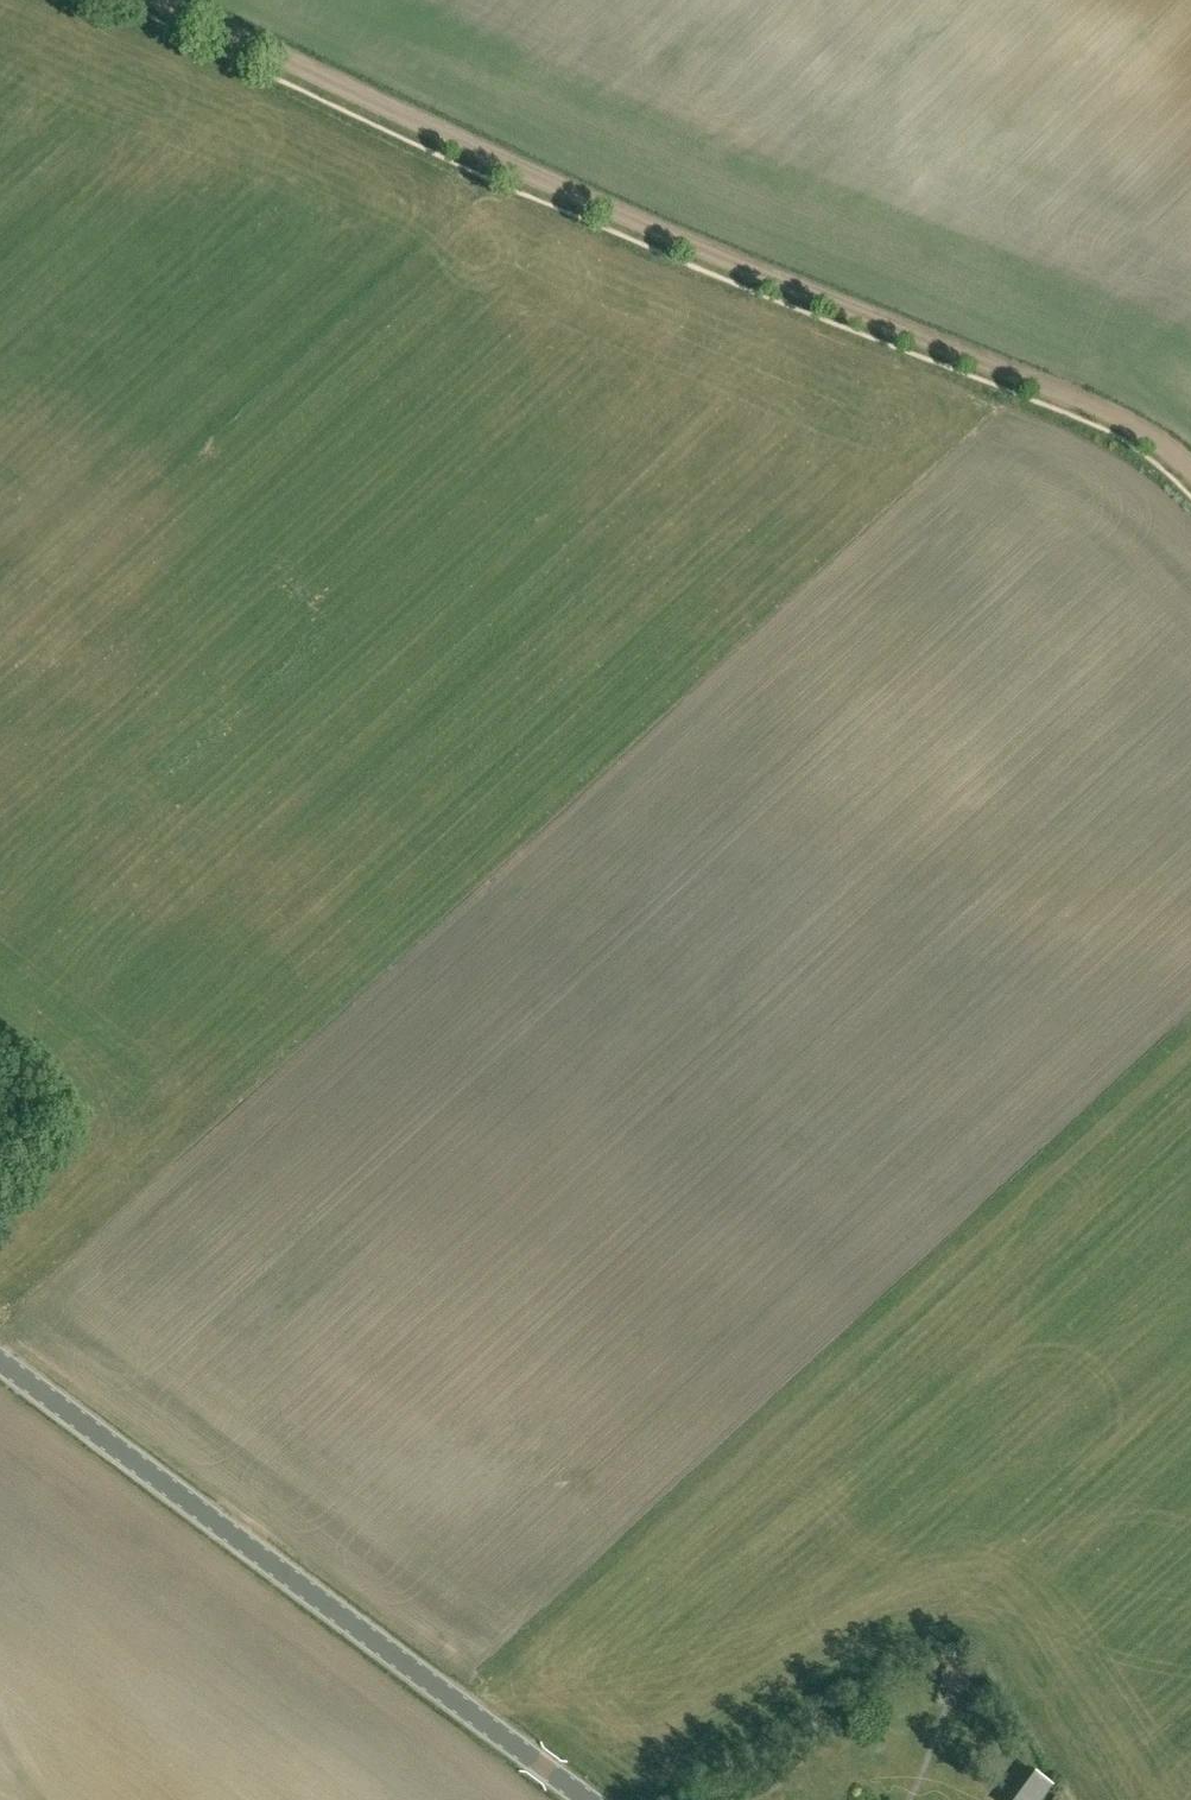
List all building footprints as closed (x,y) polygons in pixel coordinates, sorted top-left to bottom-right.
[(1014,1785),(1003,1799),(1034,1799),(1014,1785)]
